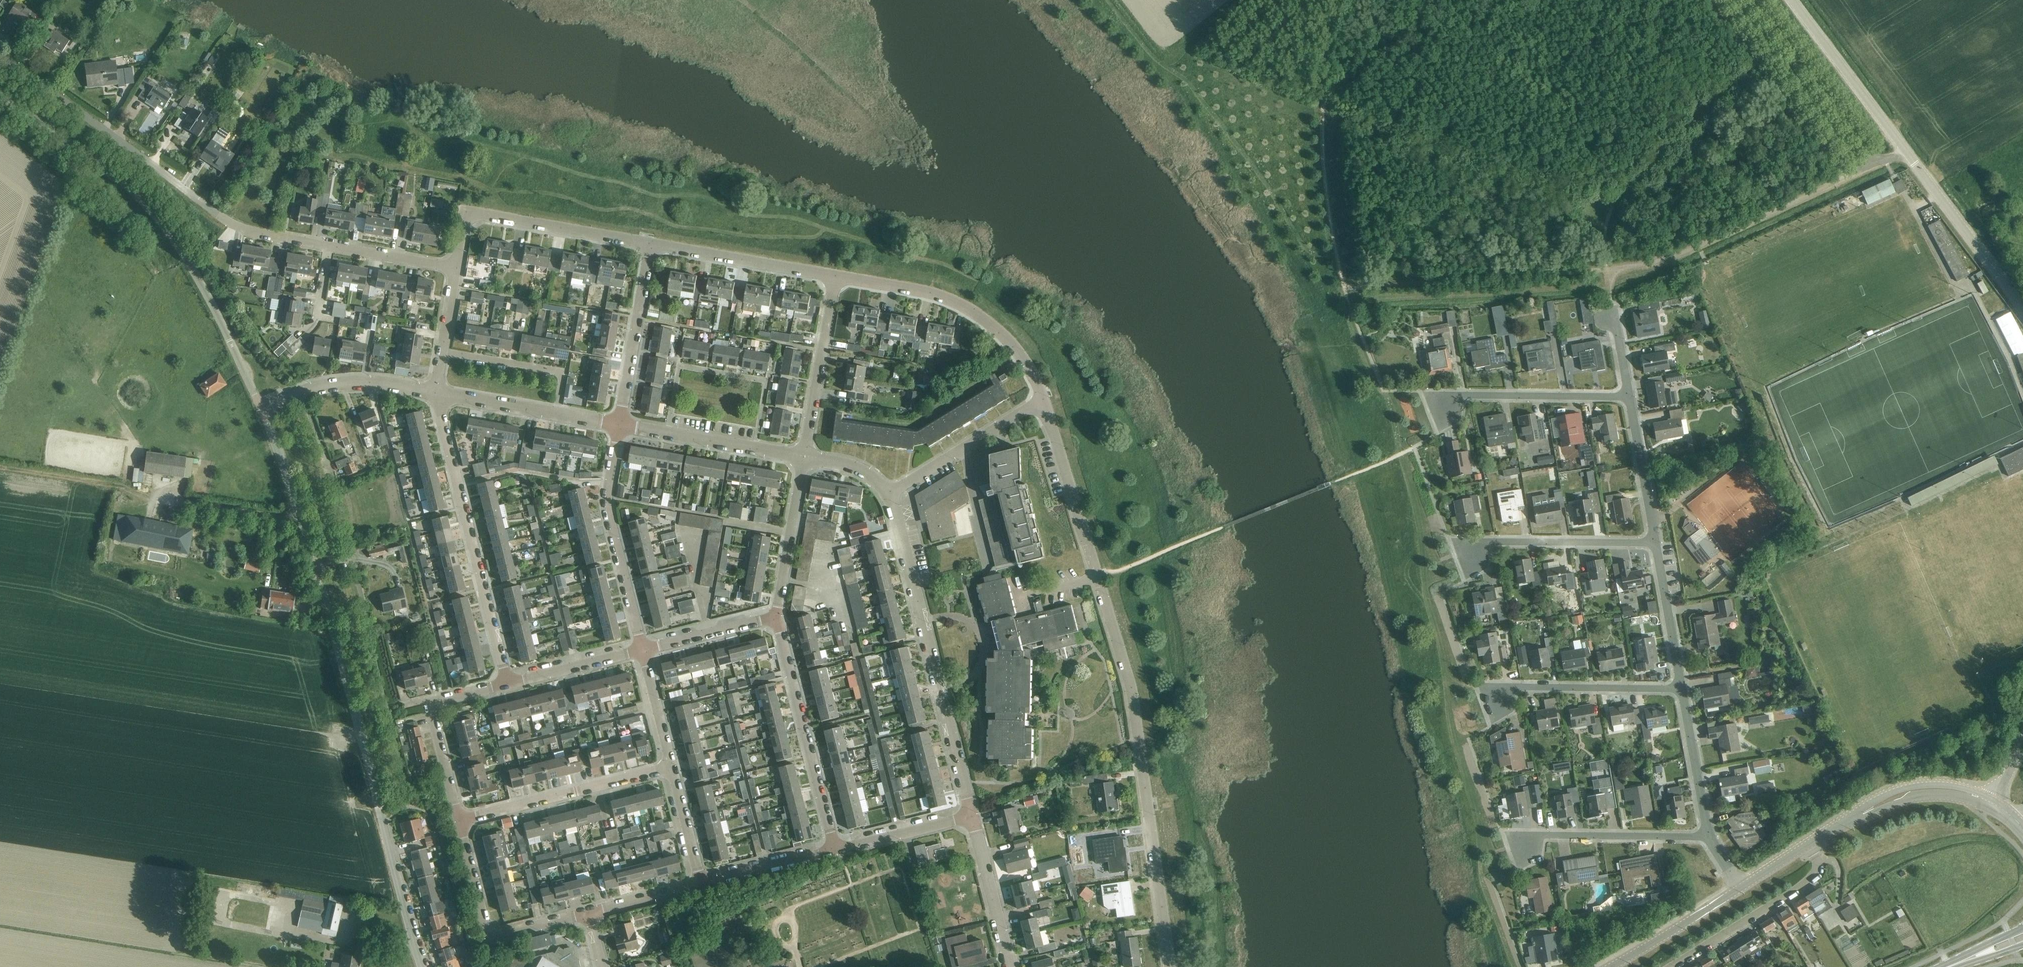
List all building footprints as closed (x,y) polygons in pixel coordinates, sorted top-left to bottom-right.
[(28,29),(36,16),(17,4),(8,16),(9,17),(1,30),(7,34),(15,21),(28,29)] [(62,53),(69,43),(55,34),(57,30),(49,25),(42,35),(49,39),(43,47),(54,54),(57,50),(62,53)] [(214,63),(219,55),(212,51),(207,59),(214,63)] [(118,84),(119,93),(125,92),(122,69),(116,70),(115,62),(85,65),(88,87),(118,84)] [(163,86),(171,90),(175,83),(167,79),(163,86)] [(139,98),(146,103),(145,104),(156,111),(159,106),(164,110),(171,99),(157,90),(160,87),(152,82),(145,92),(144,91),(139,98)] [(180,103),(177,101),(170,111),(174,113),(180,103)] [(182,127),(197,137),(208,119),(193,110),(189,117),(182,112),(174,126),(180,130),(182,127)] [(201,157),(223,172),(233,156),(220,148),(230,133),(222,128),(201,157)] [(427,188),(436,188),(436,177),(428,176),(427,188)] [(1899,193),(1909,189),(1905,179),(1895,182),(1899,193)] [(355,192),(363,194),(366,182),(358,180),(355,192)] [(1889,180),(1862,192),(1868,205),(1895,193),(1889,180)] [(323,193),(318,193),(317,193),(315,201),(307,199),(305,209),(300,208),(300,209),(291,207),(290,217),(298,218),(298,222),(312,225),(315,212),(320,213),(324,193),(323,193)] [(323,227),(338,230),(340,213),(342,206),(332,204),(333,201),(332,200),(329,199),(329,195),(329,194),(324,193),(320,213),(326,214),(323,227)] [(380,216),(377,236),(390,239),(394,218),(395,215),(401,216),(404,195),(398,194),(395,210),(382,208),(381,216),(380,216)] [(412,196),(404,195),(401,216),(408,217),(412,196)] [(430,207),(442,209),(443,202),(431,200),(430,207)] [(354,218),(360,219),(362,204),(356,203),(355,209),(349,208),(348,214),(340,213),(338,230),(352,232),(354,218)] [(363,234),(377,236),(380,216),(367,213),(369,205),(362,204),(360,219),(366,221),(363,234)] [(412,242),(423,244),(426,227),(422,226),(423,220),(416,219),(416,221),(407,220),(404,237),(412,239),(412,242)] [(1968,276),(1939,221),(1928,227),(1957,282),(1968,276)] [(426,227),(423,244),(436,246),(439,229),(426,227)] [(221,248),(233,248),(233,240),(220,240),(221,248)] [(496,259),(499,242),(487,240),(484,257),(481,256),(480,263),(488,265),(489,258),(496,259)] [(515,265),(518,249),(512,248),(512,244),(499,242),(496,259),(509,262),(509,264),(515,265)] [(246,265),(253,266),(256,249),(242,246),(241,253),(235,252),(233,266),(239,267),(238,269),(245,270),(246,265)] [(534,266),(537,249),(524,247),(523,250),(518,249),(515,265),(521,266),(521,264),(534,266)] [(256,249),(253,266),(261,268),(260,271),(277,274),(279,259),(269,258),(270,251),(256,249)] [(553,271),(556,256),(550,255),(550,251),(537,249),(534,266),(547,268),(547,270),(553,271)] [(572,273),(575,256),(562,253),(561,257),(556,256),(553,271),(559,273),(559,270),(572,273)] [(296,274),(299,256),(288,254),(283,277),(291,279),(292,273),(296,274)] [(296,274),(309,276),(315,277),(316,271),(310,270),(312,258),(299,256),(296,274)] [(575,256),(572,273),(571,279),(584,281),(583,284),(589,285),(590,283),(593,262),(587,261),(588,258),(575,256)] [(610,279),(613,262),(600,260),(599,264),(593,262),(590,283),(601,285),(602,278),(610,279)] [(613,262),(610,279),(609,287),(621,289),(626,264),(613,262)] [(343,283),(350,284),(353,268),(339,265),(335,287),(342,288),(343,283)] [(353,268),(350,284),(358,285),(357,289),(363,290),(362,295),(361,301),(367,302),(368,296),(371,280),(365,279),(367,270),(353,268)] [(477,280),(478,271),(466,269),(465,278),(477,280)] [(377,281),(371,280),(368,296),(374,297),(375,295),(380,296),(381,289),(389,291),(392,274),(378,272),(377,281)] [(681,291),(684,274),(671,272),(667,289),(667,294),(680,297),(681,291)] [(401,299),(408,301),(411,283),(405,282),(406,277),(392,274),(389,291),(402,293),(401,299)] [(692,300),(698,301),(702,281),(696,280),(696,276),(684,274),(681,291),(680,297),(692,299),(692,300)] [(717,305),(718,298),(721,281),(709,278),(708,282),(702,281),(698,301),(717,305)] [(274,292),(273,292),(280,293),(283,280),(276,279),(274,292)] [(411,283),(408,301),(414,302),(414,300),(428,303),(432,281),(418,279),(417,281),(412,280),(411,283)] [(478,286),(491,288),(492,282),(479,280),(478,286)] [(731,303),(737,304),(740,287),(734,286),(734,283),(721,281),(718,298),(732,300),(731,303)] [(755,312),(760,287),(746,285),(746,289),(740,287),(737,304),(735,313),(742,314),(742,311),(755,313),(755,312)] [(769,309),(775,310),(778,294),(772,293),(772,290),(760,287),(755,312),(760,313),(761,305),(769,307),(769,309)] [(293,296),(305,298),(306,291),(294,289),(293,296)] [(273,292),(267,291),(265,298),(279,300),(280,293),(273,292)] [(470,302),(482,305),(484,295),(471,292),(470,302)] [(778,294),(775,310),(774,315),(785,317),(786,310),(794,311),(797,294),(784,292),(784,295),(778,294)] [(810,296),(797,294),(794,311),(807,314),(810,296)] [(1583,298),(1584,322),(1593,322),(1591,297),(1583,298)] [(515,313),(521,314),(523,302),(511,299),(510,304),(517,305),(515,313)] [(278,312),(284,313),(301,316),(304,304),(286,301),(286,302),(279,300),(277,312),(278,312)] [(1552,332),(1558,331),(1556,319),(1553,301),(1547,303),(1550,320),(1552,332)] [(2022,351),(2022,330),(2007,301),(1992,310),(2018,355),(2022,351)] [(529,303),(523,302),(521,314),(527,315),(529,303)] [(605,308),(618,310),(619,304),(606,302),(605,308)] [(1660,310),(1659,303),(1642,306),(1643,313),(1634,315),(1638,338),(1659,334),(1655,311),(1660,310)] [(856,324),(864,326),(867,308),(854,306),(851,323),(849,323),(849,327),(855,328),(856,324)] [(1493,318),(1497,318),(1504,316),(1502,306),(1492,308),(1493,318)] [(863,330),(882,334),(885,318),(879,317),(880,311),(867,308),(864,326),(863,330)] [(333,309),(332,316),(344,319),(346,311),(333,309)] [(658,320),(675,323),(677,314),(660,311),(658,320)] [(284,313),(278,312),(276,324),(299,328),(301,316),(284,313)] [(1449,328),(1456,326),(1454,312),(1446,313),(1448,324),(1449,328)] [(597,324),(601,325),(617,327),(619,316),(603,313),(602,318),(598,317),(597,324)] [(891,319),(885,318),(882,334),(881,338),(900,341),(904,317),(891,315),(891,319)] [(368,316),(366,330),(375,331),(377,318),(368,316)] [(912,348),(918,349),(922,327),(917,326),(918,320),(904,317),(900,341),(913,343),(912,348)] [(344,319),(339,318),(338,325),(352,328),(353,321),(344,319)] [(475,345),(478,328),(479,322),(467,320),(463,343),(475,345)] [(530,355),(542,357),(545,339),(541,339),(544,322),(537,321),(534,337),(530,355)] [(922,327),(918,349),(929,351),(931,342),(939,343),(942,326),(929,324),(928,328),(922,327)] [(1430,327),(1432,336),(1449,332),(1449,328),(1448,324),(1430,327)] [(487,347),(498,349),(503,325),(502,326),(498,325),(490,327),(490,330),(487,347)] [(503,325),(498,349),(511,351),(514,334),(507,333),(508,326),(503,325)] [(601,325),(599,337),(615,340),(617,327),(601,325)] [(655,328),(653,340),(670,343),(673,328),(661,326),(660,328),(655,328)] [(955,329),(942,326),(939,343),(951,346),(951,348),(957,349),(960,333),(954,332),(955,329)] [(397,342),(396,347),(420,351),(422,337),(415,336),(416,331),(401,328),(400,334),(405,335),(403,343),(397,342)] [(490,330),(478,328),(475,345),(487,347),(490,330)] [(1515,332),(1509,333),(1512,348),(1518,347),(1515,332)] [(542,357),(554,359),(558,335),(546,333),(545,339),(542,357)] [(789,340),(802,342),(803,336),(790,334),(789,340)] [(518,353),(530,355),(534,337),(521,335),(518,353)] [(558,335),(554,359),(566,361),(570,337),(558,335)] [(282,346),(286,350),(296,341),(292,336),(282,346)] [(312,354),(327,357),(330,341),(309,337),(308,343),(314,344),(312,354)] [(615,340),(599,337),(597,349),(593,348),(592,355),(606,357),(607,351),(613,352),(615,340)] [(296,341),(286,350),(291,355),(305,343),(300,338),(296,341)] [(1431,371),(1432,374),(1451,371),(1450,363),(1449,363),(1448,360),(1451,359),(1449,347),(1445,347),(1444,338),(1433,340),(1435,350),(1425,352),(1426,359),(1428,369),(1431,369),(1431,371)] [(1485,367),(1486,371),(1508,367),(1506,355),(1496,357),(1493,339),(1476,342),(1478,351),(1471,353),(1474,369),(1485,367)] [(339,358),(351,360),(354,343),(338,340),(337,346),(341,347),(339,358)] [(656,353),(656,356),(667,358),(670,343),(653,340),(651,352),(656,353)] [(682,358),(695,360),(698,343),(682,340),(680,351),(683,351),(682,358)] [(753,340),(752,346),(756,347),(755,353),(757,353),(758,354),(760,341),(753,340)] [(1571,346),(1573,358),(1579,357),(1582,371),(1596,368),(1597,372),(1605,370),(1600,341),(1571,346)] [(1522,347),(1524,354),(1526,354),(1529,372),(1546,369),(1547,371),(1555,370),(1550,342),(1522,347)] [(354,343),(351,360),(363,363),(366,345),(354,343)] [(708,356),(711,357),(713,345),(698,343),(695,360),(707,362),(708,356)] [(847,350),(859,353),(860,346),(848,344),(847,350)] [(1674,344),(1670,344),(1655,347),(1656,354),(1642,357),(1645,374),(1670,369),(1667,352),(1675,351),(1674,344)] [(385,347),(374,345),(372,355),(379,357),(380,355),(384,355),(385,347)] [(712,363),(724,365),(727,348),(713,345),(711,357),(713,357),(712,363)] [(420,351),(396,347),(395,353),(401,354),(400,362),(396,361),(395,367),(409,370),(410,364),(418,365),(420,351)] [(785,347),(783,362),(799,365),(801,353),(796,352),(797,349),(785,347)] [(738,362),(741,362),(743,351),(727,348),(724,365),(737,367),(738,362)] [(742,368),(754,370),(757,353),(755,353),(743,351),(741,362),(743,362),(742,368)] [(757,353),(754,370),(767,372),(768,367),(771,367),(773,356),(758,354),(757,353)] [(650,357),(648,370),(665,373),(667,358),(656,356),(655,358),(650,357)] [(592,370),(591,376),(608,379),(611,366),(605,366),(606,360),(589,357),(587,369),(592,370)] [(849,365),(847,378),(864,381),(866,368),(869,369),(870,363),(854,360),(853,366),(849,365)] [(783,362),(780,378),(792,380),(792,377),(797,378),(799,365),(783,362)] [(651,383),(651,386),(662,388),(665,373),(648,370),(646,383),(651,383)] [(200,386),(207,397),(226,385),(218,374),(200,386)] [(1666,377),(1667,384),(1683,381),(1681,374),(1666,377)] [(974,419),(982,414),(986,412),(993,407),(997,405),(1001,403),(1004,401),(1007,399),(1008,398),(1001,385),(1000,384),(1008,379),(1005,375),(1000,379),(998,380),(995,375),(989,378),(994,386),(919,432),(916,433),(842,423),(843,414),(836,413),(833,440),(841,441),(841,439),(846,439),(845,442),(854,443),(854,440),(859,441),(859,443),(868,444),(868,442),(872,443),(872,445),(880,446),(881,444),(886,444),(885,447),(894,448),(894,445),(899,446),(899,448),(907,449),(907,447),(912,448),(912,450),(913,451),(914,447),(926,444),(929,447),(936,442),(940,440),(947,435),(952,433),(959,428),(963,426),(971,421),(974,419)] [(591,376),(589,389),(606,392),(608,379),(591,376)] [(780,378),(778,392),(794,395),(796,383),(791,382),(792,380),(780,378)] [(864,381),(847,378),(844,391),(849,392),(847,398),(863,401),(864,394),(862,394),(864,381)] [(1647,385),(1651,409),(1667,406),(1663,382),(1647,385)] [(572,386),(566,385),(564,398),(570,399),(572,386)] [(645,388),(643,400),(660,403),(662,388),(651,386),(650,389),(645,388)] [(606,392),(589,389),(587,402),(604,405),(606,392)] [(1741,389),(1736,390),(1733,393),(1734,399),(1743,397),(1741,389)] [(1668,390),(1669,403),(1678,403),(1678,390),(1668,390)] [(924,394),(909,391),(906,410),(915,411),(917,399),(923,400),(924,394)] [(778,392),(775,408),(787,410),(787,407),(792,408),(794,395),(778,392)] [(1707,392),(1702,398),(1708,403),(1713,397),(1707,392)] [(660,403),(643,400),(641,413),(646,414),(645,416),(657,418),(660,403)] [(1743,402),(1737,407),(1744,415),(1749,409),(1743,402)] [(775,408),(772,423),(789,426),(791,413),(786,412),(787,410),(775,408)] [(359,415),(365,429),(377,424),(372,410),(359,415)] [(1681,420),(1683,420),(1681,410),(1669,412),(1670,419),(1672,419),(1673,421),(1654,424),(1657,441),(1683,436),(1681,420)] [(406,415),(409,427),(423,423),(421,412),(406,415)] [(1484,420),(1489,448),(1515,443),(1513,432),(1508,433),(1504,414),(1496,415),(1497,418),(1484,420)] [(1600,430),(1603,444),(1618,442),(1613,414),(1598,417),(1598,419),(1592,420),(1594,431),(1600,430)] [(1534,415),(1517,418),(1521,437),(1526,436),(1527,443),(1546,439),(1543,422),(1536,424),(1534,415)] [(1557,419),(1562,448),(1585,444),(1582,430),(1577,431),(1574,415),(1565,417),(1557,419)] [(471,440),(477,442),(481,421),(468,419),(466,433),(472,434),(471,440)] [(484,437),(491,438),(493,424),(481,421),(477,442),(483,443),(484,437)] [(341,439),(344,447),(350,445),(341,422),(329,427),(334,441),(341,439)] [(409,427),(412,439),(426,435),(423,423),(409,427)] [(789,426),(772,423),(770,438),(781,439),(782,437),(787,438),(789,426)] [(493,424),(491,438),(490,444),(496,445),(502,446),(506,426),(493,424)] [(506,426),(502,446),(513,448),(514,446),(516,446),(517,442),(516,442),(518,428),(506,426)] [(533,445),(545,447),(548,433),(535,431),(533,445)] [(376,434),(379,446),(387,444),(384,432),(376,434)] [(558,449),(560,435),(548,433),(545,447),(545,450),(557,452),(558,449)] [(412,439),(415,451),(429,448),(426,435),(412,439)] [(570,451),(572,437),(560,435),(558,449),(557,452),(569,455),(570,451)] [(570,451),(582,454),(585,440),(572,437),(570,451)] [(585,440),(582,454),(594,456),(597,442),(585,440)] [(1447,444),(1449,458),(1451,468),(1448,469),(1450,478),(1471,474),(1467,452),(1459,454),(1457,442),(1447,444)] [(415,451),(418,464),(432,460),(429,448),(415,451)] [(629,462),(642,465),(645,450),(632,448),(629,462)] [(2008,477),(2022,470),(2022,448),(2000,459),(2008,477)] [(982,487),(986,494),(988,498),(995,496),(994,496),(1000,494),(1017,561),(1010,563),(993,497),(979,501),(996,567),(993,567),(990,573),(996,573),(997,570),(1045,558),(1045,557),(1044,557),(1041,548),(1038,549),(1037,545),(1042,544),(1042,543),(1040,543),(1038,534),(1034,535),(1033,530),(1038,529),(1038,528),(1036,529),(1034,519),(1031,520),(1030,516),(1034,515),(1034,514),(1033,514),(1030,505),(1027,506),(1026,501),(1031,500),(1031,499),(1029,499),(1027,490),(1023,491),(1022,487),(1027,485),(1021,486),(1016,487),(1015,482),(1021,480),(1020,449),(990,456),(991,487),(984,489),(982,487)] [(642,465),(655,467),(657,452),(645,450),(642,465)] [(655,467),(667,469),(670,455),(657,452),(655,467)] [(146,453),(144,473),(183,478),(186,458),(146,453)] [(1539,455),(1540,463),(1556,461),(1555,453),(1539,455)] [(518,468),(524,469),(527,455),(520,454),(518,468)] [(670,455),(667,469),(680,471),(683,457),(670,455)] [(344,467),(347,476),(357,472),(353,463),(351,464),(349,458),(335,463),(338,469),(344,467)] [(460,459),(462,466),(469,465),(467,458),(460,459)] [(685,472),(698,474),(700,460),(688,458),(685,472)] [(490,459),(487,459),(486,463),(489,474),(496,472),(495,468),(496,468),(495,464),(489,463),(490,459)] [(418,464),(421,476),(435,472),(432,460),(418,464)] [(698,474),(710,477),(713,462),(700,460),(698,474)] [(472,465),(473,471),(485,468),(484,462),(472,465)] [(713,462),(710,477),(724,479),(726,465),(713,462)] [(727,480),(741,482),(743,468),(730,465),(727,480)] [(485,468),(473,471),(475,477),(487,474),(485,468)] [(741,482),(753,484),(756,470),(743,468),(741,482)] [(1519,475),(1517,468),(1503,471),(1504,478),(1519,475)] [(1588,470),(1591,486),(1598,485),(1595,468),(1588,470)] [(753,484),(766,487),(768,472),(756,470),(753,484)] [(925,516),(932,541),(956,535),(951,513),(970,502),(966,487),(956,471),(932,485),(921,493),(920,493),(919,494),(918,495),(918,496),(917,497),(917,498),(917,499),(916,500),(916,501),(917,502),(919,510),(920,517),(925,516)] [(421,476),(424,488),(438,484),(435,472),(421,476)] [(768,472),(766,487),(765,493),(771,494),(772,488),(779,489),(781,474),(768,472)] [(1764,479),(1760,482),(1772,497),(1776,494),(1764,479)] [(815,497),(822,498),(825,483),(812,481),(810,494),(809,494),(808,500),(815,501),(815,497)] [(477,485),(480,497),(495,494),(492,482),(477,485)] [(825,483),(822,498),(823,498),(822,503),(834,505),(835,500),(837,485),(825,483)] [(424,488),(427,500),(441,496),(438,484),(424,488)] [(850,488),(837,485),(835,500),(834,505),(834,506),(847,508),(848,502),(850,488)] [(560,486),(549,486),(550,495),(560,494),(560,486)] [(863,490),(850,488),(848,502),(860,504),(863,490)] [(567,493),(570,505),(585,501),(582,489),(567,493)] [(1517,508),(1523,507),(1520,490),(1497,495),(1502,523),(1510,521),(1510,522),(1519,521),(1517,508)] [(1592,512),(1600,511),(1597,492),(1587,494),(1588,502),(1574,504),(1579,525),(1594,522),(1592,512)] [(1532,499),(1534,508),(1537,523),(1551,521),(1551,522),(1562,521),(1559,509),(1565,508),(1562,493),(1554,494),(1555,498),(1549,499),(1548,496),(1532,499)] [(480,497),(483,510),(498,506),(495,494),(480,497)] [(1613,503),(1617,525),(1632,523),(1628,499),(1622,500),(1620,494),(1605,497),(1606,504),(1613,503)] [(1473,510),(1480,509),(1477,495),(1470,497),(1471,500),(1454,503),(1458,525),(1475,522),(1473,510)] [(441,496),(427,500),(430,512),(444,508),(441,496)] [(570,505),(573,516),(588,513),(585,501),(570,505)] [(728,517),(734,518),(737,504),(731,503),(728,517)] [(737,504),(734,518),(741,519),(744,505),(737,504)] [(506,517),(503,505),(498,506),(483,510),(486,521),(501,518),(506,517)] [(1430,516),(1438,513),(1435,506),(1427,509),(1430,516)] [(741,519),(741,520),(748,521),(750,509),(743,508),(741,519)] [(753,522),(759,523),(762,509),(756,508),(753,522)] [(762,509),(759,523),(766,524),(769,510),(762,509)] [(677,513),(661,510),(661,515),(667,516),(666,520),(675,521),(677,513)] [(573,516),(576,528),(591,525),(588,513),(573,516)] [(678,525),(684,526),(686,514),(680,513),(678,525)] [(684,526),(691,527),(693,515),(686,514),(684,526)] [(807,514),(806,520),(818,522),(819,516),(807,514)] [(193,530),(145,520),(118,515),(114,540),(188,555),(193,530)] [(691,527),(697,528),(699,516),(693,515),(691,527)] [(697,528),(703,529),(705,517),(699,516),(697,528)] [(432,520),(435,533),(450,529),(446,517),(432,520)] [(703,529),(709,530),(711,518),(705,517),(703,529)] [(486,521),(489,534),(504,530),(501,518),(486,521)] [(709,530),(709,531),(721,533),(724,521),(711,518),(709,530)] [(631,523),(634,535),(648,532),(645,520),(631,523)] [(806,520),(805,526),(817,528),(818,522),(806,520)] [(1690,535),(1698,529),(1691,520),(1683,526),(1690,535)] [(964,523),(965,532),(974,531),(973,522),(964,523)] [(866,523),(850,527),(853,539),(869,535),(866,523)] [(836,525),(831,524),(830,530),(829,530),(827,542),(833,543),(836,525)] [(576,528),(579,541),(594,537),(591,525),(576,528)] [(805,526),(804,533),(816,535),(817,528),(805,526)] [(733,529),(727,527),(724,543),(730,545),(733,529)] [(435,533),(438,545),(452,541),(450,529),(435,533)] [(823,529),(821,541),(827,542),(829,530),(824,529),(823,529)] [(489,534),(492,545),(507,542),(504,530),(489,534)] [(1685,543),(1702,566),(1719,553),(1700,530),(1690,538),(1685,543)] [(709,531),(708,537),(720,539),(721,533),(709,531)] [(634,535),(637,548),(651,545),(648,532),(634,535)] [(661,536),(662,542),(676,538),(675,532),(661,536)] [(804,533),(803,538),(815,541),(815,540),(816,535),(804,533)] [(748,548),(753,549),(768,552),(770,539),(756,537),(756,535),(750,534),(748,548)] [(420,536),(414,538),(417,551),(423,549),(420,536)] [(579,541),(582,553),(597,549),(594,537),(579,541)] [(708,537),(707,543),(719,545),(720,539),(708,537)] [(862,537),(850,540),(852,547),(864,544),(862,537)] [(866,544),(869,556),(883,552),(880,540),(866,544)] [(438,545),(441,557),(455,554),(452,541),(438,545)] [(941,549),(952,545),(950,541),(939,545),(941,549)] [(492,545),(495,558),(510,554),(507,542),(492,545)] [(707,543),(706,549),(718,551),(719,545),(707,543)] [(802,544),(801,550),(813,552),(814,546),(802,544)] [(637,548),(640,561),(654,557),(651,545),(637,548)] [(664,548),(666,554),(679,551),(678,545),(664,548)] [(368,552),(370,558),(385,555),(384,548),(368,552)] [(768,552),(753,549),(748,548),(746,561),(766,565),(768,552)] [(837,551),(839,557),(850,553),(849,548),(837,551)] [(597,549),(582,553),(586,565),(600,562),(597,549)] [(706,549),(705,555),(717,557),(718,551),(706,549)] [(679,551),(666,554),(667,561),(681,557),(679,551)] [(869,556),(872,568),(887,565),(883,552),(869,556)] [(839,557),(840,562),(851,559),(850,553),(839,557)] [(441,557),(444,569),(458,566),(455,554),(441,557)] [(495,558),(498,570),(513,566),(510,554),(495,558)] [(705,555),(704,561),(716,563),(717,557),(705,555)] [(800,556),(799,562),(811,564),(812,558),(800,556)] [(654,557),(640,561),(643,574),(657,570),(654,557)] [(728,558),(727,558),(722,557),(720,569),(726,571),(728,558)] [(561,558),(550,561),(552,568),(558,566),(556,560),(561,559),(561,558)] [(248,559),(246,568),(261,571),(263,562),(248,559)] [(840,562),(841,568),(853,565),(851,559),(840,562)] [(1532,582),(1533,587),(1540,586),(1538,572),(1532,573),(1530,560),(1515,563),(1519,584),(1532,582)] [(704,561),(702,567),(715,570),(716,563),(704,561)] [(766,565),(746,561),(744,561),(743,568),(747,568),(746,575),(748,575),(764,577),(766,565)] [(1602,561),(1588,564),(1590,574),(1582,575),(1584,586),(1586,585),(1588,595),(1594,594),(1593,590),(1607,587),(1602,561)] [(1726,561),(1722,565),(1730,575),(1735,571),(1726,561)] [(799,562),(798,568),(810,570),(811,564),(799,562)] [(1627,563),(1612,566),(1615,580),(1622,579),(1625,594),(1629,593),(1629,590),(1644,587),(1641,572),(1629,574),(1627,563)] [(1546,570),(1549,586),(1566,583),(1563,567),(1549,570),(1548,564),(1543,565),(1544,571),(1546,570)] [(841,568),(843,574),(855,571),(853,565),(841,568)] [(872,568),(875,581),(890,577),(887,565),(872,568)] [(444,569),(447,581),(461,578),(458,566),(444,569)] [(513,566),(498,570),(501,582),(516,578),(513,566)] [(604,578),(601,566),(578,572),(581,584),(590,582),(604,578)] [(702,567),(701,573),(714,576),(715,570),(702,567)] [(843,574),(845,581),(856,578),(855,571),(843,574)] [(714,576),(701,573),(699,585),(712,588),(714,576)] [(996,573),(990,573),(987,577),(984,578),(985,583),(977,585),(983,608),(980,609),(982,616),(985,616),(987,624),(992,623),(994,634),(990,635),(992,644),(996,643),(998,651),(995,651),(995,659),(987,659),(987,713),(996,713),(996,721),(989,721),(988,760),(999,760),(999,765),(1018,766),(1017,760),(1032,760),(1032,729),(1025,729),(1026,714),(1031,714),(1032,659),(1030,659),(1031,649),(1021,649),(1020,646),(1043,641),(1046,653),(1077,645),(1074,634),(1076,633),(1076,632),(1072,633),(1066,607),(1070,606),(1044,612),(1041,601),(1035,602),(1038,613),(1014,620),(1013,617),(1016,616),(1007,578),(1002,579),(1001,574),(994,576),(996,573)] [(644,578),(647,590),(661,587),(658,574),(644,578)] [(809,576),(797,574),(796,580),(808,582),(809,576)] [(1704,578),(1709,586),(1716,581),(1710,574),(1704,578)] [(672,578),(673,584),(687,580),(686,575),(672,578)] [(748,575),(746,587),(761,590),(764,577),(748,575)] [(560,576),(554,577),(558,590),(563,589),(560,576)] [(875,581),(878,593),(893,589),(890,577),(875,581)] [(461,578),(447,581),(450,594),(465,590),(461,578)] [(590,582),(592,593),(607,589),(604,578),(590,582)] [(845,581),(846,586),(858,584),(856,578),(845,581)] [(687,580),(673,584),(675,590),(689,586),(687,580)] [(722,583),(717,582),(716,589),(715,595),(729,598),(730,592),(723,590),(723,588),(721,587),(722,583)] [(846,586),(848,592),(859,590),(858,584),(846,586)] [(761,590),(746,587),(741,586),(739,593),(743,593),(741,601),(759,604),(761,590)] [(795,586),(794,592),(805,594),(807,588),(795,586)] [(503,590),(506,603),(521,599),(518,587),(503,590)] [(647,590),(650,603),(664,599),(661,587),(647,590)] [(1477,617),(1497,613),(1499,622),(1508,620),(1504,599),(1500,599),(1498,602),(1496,600),(1494,588),(1486,589),(1486,592),(1473,595),(1477,617)] [(380,596),(383,613),(406,607),(402,589),(395,590),(396,592),(380,596)] [(592,593),(596,606),(610,602),(607,589),(592,593)] [(878,593),(881,605),(896,602),(893,589),(878,593)] [(848,592),(849,599),(861,596),(859,590),(848,592)] [(268,610),(292,614),(295,595),(263,591),(260,608),(268,609),(268,610)] [(794,592),(793,598),(804,600),(805,594),(794,592)] [(849,599),(851,606),(862,603),(861,596),(849,599)] [(452,601),(455,614),(469,610),(466,597),(452,601)] [(506,603),(509,614),(524,611),(521,599),(506,603)] [(650,603),(653,616),(667,612),(664,599),(650,603)] [(678,603),(679,609),(693,605),(692,600),(678,603)] [(1720,614),(1714,615),(1693,619),(1699,649),(1720,646),(1716,625),(1734,622),(1732,612),(1730,600),(1718,602),(1720,614)] [(561,602),(563,614),(569,612),(566,601),(561,602)] [(596,606),(599,618),(613,614),(610,602),(596,606)] [(878,619),(884,618),(899,614),(896,602),(881,605),(883,612),(877,613),(878,619)] [(851,606),(852,611),(864,608),(862,603),(851,606)] [(795,619),(799,631),(813,628),(810,615),(803,617),(802,612),(803,606),(791,604),(790,610),(793,611),(795,618),(795,619)] [(1538,604),(1531,606),(1532,614),(1539,612),(1538,604)] [(693,605),(679,609),(681,615),(695,611),(693,605)] [(1629,606),(1622,608),(1624,617),(1631,616),(1629,606)] [(852,611),(854,617),(865,614),(864,608),(852,611)] [(509,614),(509,615),(512,626),(527,623),(533,621),(530,609),(524,611),(509,614)] [(455,614),(458,626),(472,622),(469,610),(455,614)] [(569,612),(563,614),(567,626),(572,624),(569,612)] [(667,612),(653,616),(656,629),(670,625),(667,612)] [(599,618),(602,630),(616,626),(613,614),(599,618)] [(854,617),(855,624),(867,621),(865,614),(854,617)] [(884,618),(888,630),(902,627),(899,614),(884,618)] [(1582,624),(1582,622),(1581,617),(1579,617),(1574,618),(1575,626),(1582,624)] [(867,621),(855,624),(857,630),(869,627),(867,621)] [(458,626),(461,638),(475,634),(472,622),(458,626)] [(512,626),(515,638),(530,635),(527,623),(512,626)] [(835,637),(841,636),(841,634),(838,623),(832,625),(835,637)] [(616,626),(602,630),(605,642),(620,639),(616,626)] [(902,627),(888,630),(891,643),(905,639),(902,627)] [(799,631),(802,644),(816,640),(822,639),(820,633),(815,634),(813,628),(799,631)] [(403,629),(396,630),(397,643),(405,642),(403,629)] [(847,633),(841,634),(841,636),(844,647),(850,646),(850,645),(847,633)] [(461,638),(464,650),(478,646),(475,634),(461,638)] [(1501,664),(1507,663),(1505,649),(1499,650),(1496,634),(1480,637),(1481,642),(1478,643),(1480,656),(1484,655),(1485,664),(1500,662),(1501,664)] [(515,638),(518,650),(533,647),(530,635),(515,638)] [(576,636),(570,638),(573,650),(579,648),(576,636)] [(1547,658),(1554,657),(1550,638),(1544,639),(1546,650),(1547,658)] [(565,639),(559,640),(562,652),(568,651),(565,639)] [(765,639),(753,642),(756,657),(769,653),(765,639)] [(1584,657),(1590,655),(1587,639),(1579,640),(1581,649),(1561,653),(1564,671),(1585,667),(1584,657)] [(1653,648),(1655,647),(1653,639),(1635,642),(1639,665),(1637,665),(1638,672),(1654,669),(1653,663),(1656,662),(1653,648)] [(802,644),(805,656),(819,652),(816,640),(802,644)] [(753,642),(741,645),(746,665),(751,664),(750,658),(756,657),(753,642)] [(859,656),(856,643),(850,645),(850,646),(844,647),(845,650),(847,652),(851,651),(853,657),(859,656)] [(728,648),(732,663),(739,661),(740,666),(746,665),(741,645),(728,648)] [(875,651),(873,645),(862,647),(863,654),(875,651)] [(464,650),(467,662),(481,659),(478,646),(464,650)] [(533,647),(518,650),(521,663),(536,659),(533,647)] [(890,652),(893,664),(911,660),(908,647),(890,652)] [(719,666),(732,663),(728,648),(716,651),(719,666)] [(1597,653),(1600,671),(1624,667),(1621,649),(1597,653)] [(1530,653),(1534,670),(1549,667),(1547,658),(1546,650),(1530,653)] [(712,652),(699,656),(703,670),(715,667),(712,652)] [(819,652),(805,656),(808,668),(828,663),(826,658),(821,660),(819,652)] [(699,656),(686,659),(690,673),(703,670),(699,656)] [(481,659),(467,662),(470,674),(484,671),(481,659)] [(686,659),(674,662),(677,676),(690,673),(686,659)] [(1744,662),(1745,669),(1757,667),(1756,659),(1744,662)] [(893,664),(897,676),(914,672),(911,660),(893,664)] [(677,676),(674,662),(662,665),(667,686),(673,684),(671,678),(677,676)] [(419,669),(412,671),(416,688),(428,685),(426,679),(431,678),(428,663),(418,666),(419,669)] [(809,672),(813,685),(830,680),(827,668),(809,672)] [(416,688),(412,671),(405,673),(404,669),(395,671),(398,686),(404,684),(406,690),(416,688)] [(774,672),(761,675),(763,682),(775,679),(774,672)] [(897,676),(900,689),(917,685),(914,672),(897,676)] [(628,673),(616,676),(621,694),(632,691),(628,673)] [(763,682),(761,675),(749,679),(751,685),(763,682)] [(616,676),(605,679),(609,696),(621,694),(616,676)] [(605,679),(594,682),(598,699),(609,696),(605,679)] [(1734,705),(1732,695),(1729,679),(1719,681),(1720,689),(1711,691),(1710,689),(1701,691),(1705,710),(1734,705)] [(813,685),(816,697),(833,693),(830,680),(813,685)] [(594,682),(582,684),(587,702),(598,699),(594,682)] [(572,693),(567,694),(571,710),(577,708),(576,705),(587,702),(582,684),(571,687),(572,693)] [(759,687),(762,700),(777,696),(774,684),(759,687)] [(900,689),(903,701),(920,697),(917,685),(900,689)] [(684,687),(671,690),(673,697),(685,694),(684,687)] [(561,690),(549,693),(553,710),(564,708),(564,712),(571,710),(567,694),(562,696),(561,690)] [(549,693),(538,696),(542,713),(553,710),(549,693)] [(816,697),(819,709),(835,705),(833,693),(816,697)] [(727,695),(730,708),(735,706),(732,694),(727,695)] [(538,696),(526,698),(531,716),(542,713),(538,696)] [(684,702),(682,696),(670,699),(672,705),(684,702)] [(762,700),(765,712),(780,708),(777,696),(762,700)] [(903,701),(906,713),(923,709),(920,697),(903,701)] [(526,698),(515,701),(519,719),(531,716),(526,698)] [(1544,701),(1546,711),(1537,712),(1540,730),(1558,727),(1555,710),(1558,709),(1556,699),(1544,701)] [(515,701),(504,704),(508,721),(519,719),(515,701)] [(1808,703),(1798,701),(1797,709),(1807,711),(1808,703)] [(676,708),(679,721),(694,717),(692,710),(700,708),(699,702),(691,704),(676,708)] [(508,721),(504,704),(492,707),(493,713),(488,714),(494,735),(500,733),(498,724),(508,721)] [(835,705),(819,709),(822,722),(838,717),(835,705)] [(636,706),(623,710),(624,715),(638,712),(636,706)] [(1569,712),(1570,716),(1569,716),(1570,718),(1572,729),(1591,725),(1593,736),(1602,735),(1599,719),(1593,720),(1591,706),(1581,708),(1582,710),(1569,712)] [(1634,726),(1641,725),(1638,710),(1632,711),(1631,706),(1610,710),(1613,726),(1633,722),(1634,726)] [(766,718),(768,725),(783,721),(780,708),(765,712),(756,714),(757,720),(766,718)] [(923,709),(906,713),(909,725),(926,721),(923,709)] [(1641,725),(1644,741),(1651,740),(1649,729),(1667,726),(1664,709),(1651,711),(1651,710),(1644,711),(1647,724),(1641,725)] [(453,724),(456,735),(473,731),(471,721),(475,720),(473,713),(457,717),(459,722),(453,724)] [(1749,726),(1769,722),(1768,715),(1748,718),(1749,726)] [(638,716),(625,719),(626,725),(640,722),(638,716)] [(679,721),(682,733),(697,729),(694,717),(679,721)] [(866,721),(869,733),(874,732),(871,720),(866,721)] [(880,720),(875,721),(879,736),(891,733),(889,729),(883,730),(880,720)] [(764,739),(771,737),(786,733),(783,721),(768,725),(770,731),(762,733),(764,739)] [(1719,744),(1721,755),(1739,751),(1734,724),(1716,727),(1716,729),(1708,730),(1710,740),(1719,738),(1720,744),(1719,744)] [(824,732),(827,744),(844,740),(841,727),(824,732)] [(415,749),(418,764),(428,762),(422,737),(421,737),(418,728),(408,730),(412,749),(415,749)] [(1513,765),(1514,770),(1525,768),(1519,733),(1506,735),(1504,728),(1489,737),(1491,744),(1497,743),(1501,767),(1513,765)] [(574,744),(580,743),(577,729),(562,732),(564,742),(573,740),(574,744)] [(682,733),(685,745),(700,742),(697,729),(682,733)] [(456,735),(459,747),(476,742),(473,731),(456,735)] [(911,736),(915,748),(932,744),(929,731),(911,736)] [(1624,732),(1626,749),(1634,748),(1632,731),(1624,732)] [(631,734),(632,740),(636,758),(648,755),(642,732),(631,734)] [(877,745),(874,732),(869,733),(873,746),(877,745)] [(771,737),(774,749),(790,746),(786,733),(771,737)] [(512,743),(510,737),(497,741),(499,747),(512,743)] [(548,738),(550,744),(552,750),(557,748),(556,743),(554,737),(548,738)] [(884,756),(889,755),(886,742),(893,741),(892,737),(880,740),(881,744),(884,756)] [(621,743),(625,761),(636,758),(632,740),(621,743)] [(827,744),(831,756),(847,752),(844,740),(827,744)] [(468,757),(469,762),(484,758),(483,752),(479,753),(476,742),(459,747),(462,758),(468,757)] [(685,745),(689,758),(703,754),(700,742),(685,745)] [(610,746),(614,763),(625,761),(621,743),(610,746)] [(915,748),(918,761),(935,757),(932,744),(915,748)] [(875,754),(876,758),(880,757),(877,745),(873,746),(869,747),(871,755),(875,754)] [(598,749),(603,766),(614,763),(610,746),(598,749)] [(790,746),(774,749),(778,762),(793,758),(790,746)] [(868,746),(856,748),(858,758),(870,756),(868,746)] [(587,747),(581,749),(584,764),(589,763),(591,769),(603,766),(598,749),(588,751),(587,747)] [(584,764),(581,749),(569,752),(570,756),(565,757),(569,774),(581,771),(579,766),(584,764)] [(726,753),(728,761),(739,758),(737,750),(731,751),(726,753)] [(847,752),(831,756),(834,769),(851,764),(857,763),(855,757),(854,751),(847,752)] [(689,758),(692,770),(706,766),(705,760),(710,759),(709,754),(704,755),(703,754),(689,758)] [(1652,754),(1650,759),(1658,763),(1660,758),(1652,754)] [(554,760),(558,777),(569,774),(565,757),(554,760)] [(884,769),(880,757),(876,758),(871,759),(874,772),(879,770),(884,769)] [(918,761),(921,772),(938,768),(935,757),(918,761)] [(464,768),(467,780),(485,776),(482,765),(486,764),(484,758),(469,762),(470,767),(464,768)] [(739,758),(728,761),(730,770),(741,767),(739,758)] [(1755,776),(1771,772),(1769,759),(1752,762),(1755,776)] [(542,762),(547,780),(558,777),(554,760),(542,762)] [(1595,772),(1609,769),(1607,760),(1593,762),(1595,772)] [(525,767),(520,768),(524,786),(535,783),(531,765),(530,761),(524,763),(525,767)] [(542,762),(531,765),(535,783),(547,780),(542,762)] [(1570,762),(1560,763),(1562,770),(1572,768),(1570,762)] [(782,781),(797,777),(794,764),(779,768),(782,781)] [(834,769),(837,781),(854,777),(851,764),(834,769)] [(717,772),(708,774),(706,766),(692,770),(695,783),(710,779),(718,777),(717,772)] [(1661,766),(1651,768),(1652,774),(1662,773),(1661,766)] [(524,786),(520,768),(509,771),(508,767),(502,768),(503,772),(505,780),(506,784),(511,783),(512,788),(524,786)] [(921,772),(924,785),(941,780),(938,768),(921,772)] [(1745,776),(1749,775),(1747,768),(1734,771),(1735,777),(1719,780),(1723,798),(1748,793),(1745,776)] [(733,779),(744,777),(743,771),(732,773),(733,779)] [(1114,800),(1113,794),(1112,783),(1107,784),(1106,780),(1107,780),(1107,774),(1081,777),(1082,784),(1096,782),(1100,812),(1119,810),(1118,799),(1114,800)] [(485,776),(467,780),(470,792),(474,791),(475,796),(499,790),(497,783),(487,786),(485,776)] [(776,796),(786,793),(800,789),(797,777),(782,781),(784,787),(775,790),(776,796)] [(837,781),(840,793),(857,789),(862,787),(861,781),(855,783),(854,777),(837,781)] [(890,780),(894,792),(898,791),(904,790),(901,777),(895,779),(890,780)] [(1524,777),(1514,778),(1515,787),(1526,785),(1524,777)] [(1614,778),(1617,791),(1624,789),(1622,777),(1614,778)] [(1614,796),(1614,795),(1610,778),(1596,780),(1598,789),(1599,793),(1599,795),(1586,797),(1590,819),(1601,817),(1601,814),(1607,813),(1605,803),(1615,801),(1614,796)] [(924,785),(927,797),(944,793),(941,780),(924,785)] [(696,789),(700,802),(714,798),(712,791),(721,789),(720,783),(696,789)] [(1757,786),(1758,794),(1758,796),(1759,796),(1760,801),(1772,799),(1771,794),(1775,793),(1773,783),(1757,786)] [(1517,794),(1506,796),(1510,819),(1528,815),(1527,809),(1526,805),(1532,804),(1532,805),(1537,804),(1541,803),(1542,803),(1539,785),(1522,788),(1523,793),(1517,794)] [(1653,788),(1656,801),(1664,799),(1662,786),(1653,788)] [(1651,815),(1647,794),(1646,787),(1624,792),(1626,802),(1635,800),(1636,805),(1631,806),(1633,818),(1651,815)] [(1667,789),(1668,794),(1668,796),(1673,795),(1674,800),(1665,802),(1668,820),(1685,817),(1679,787),(1667,789)] [(1566,789),(1567,794),(1567,795),(1555,797),(1559,818),(1573,816),(1571,804),(1579,802),(1576,788),(1566,789)] [(660,789),(647,792),(651,807),(664,804),(660,789)] [(786,793),(789,805),(804,802),(800,789),(786,793)] [(858,794),(857,789),(840,793),(843,805),(860,801),(858,794)] [(647,792),(634,795),(638,810),(651,807),(647,792)] [(944,793),(927,797),(930,809),(947,805),(944,793)] [(638,810),(634,795),(622,799),(626,814),(633,812),(634,817),(640,816),(638,810)] [(700,802),(703,814),(717,810),(714,798),(700,802)] [(626,814),(622,799),(610,802),(614,817),(626,814)] [(843,805),(846,817),(863,813),(860,801),(843,805)] [(783,820),(792,818),(807,814),(804,802),(789,805),(784,807),(786,814),(782,815),(783,820)] [(598,805),(585,808),(589,823),(602,820),(598,805)] [(585,808),(573,811),(576,826),(589,823),(585,808)] [(999,820),(1001,828),(1003,835),(1019,830),(1016,819),(1019,818),(1016,808),(994,813),(996,821),(999,820)] [(722,809),(717,810),(703,814),(706,826),(720,823),(725,821),(722,809)] [(573,811),(560,814),(564,829),(576,826),(573,811)] [(1760,818),(1758,818),(1753,812),(1738,815),(1727,823),(1731,829),(1729,830),(1735,838),(1733,840),(1744,854),(1767,836),(1762,830),(1765,827),(1765,825),(1765,822),(1763,820),(1760,818)] [(863,813),(846,817),(849,830),(866,826),(863,813)] [(560,814),(548,817),(552,832),(564,829),(560,814)] [(792,818),(795,830),(810,827),(807,814),(792,818)] [(504,827),(514,825),(513,815),(503,817),(504,827)] [(548,817),(536,820),(540,835),(546,834),(548,840),(548,841),(554,840),(552,832),(548,817)] [(401,824),(403,832),(402,832),(404,837),(406,843),(424,839),(419,819),(401,824)] [(654,821),(655,823),(657,831),(669,828),(668,822),(663,823),(662,819),(654,821)] [(527,839),(540,835),(536,820),(523,824),(527,839)] [(706,826),(709,838),(724,835),(720,823),(706,826)] [(813,839),(810,827),(795,830),(797,838),(792,839),(793,844),(798,843),(813,839)] [(514,830),(517,842),(523,841),(520,828),(514,830)] [(616,829),(611,830),(613,842),(619,840),(616,829)] [(482,838),(485,850),(500,847),(506,845),(502,830),(496,832),(496,834),(482,838)] [(613,842),(611,830),(605,831),(608,843),(613,842)] [(658,835),(660,841),(672,838),(671,832),(658,835)] [(436,845),(434,835),(424,838),(426,847),(436,845)] [(709,838),(712,851),(727,847),(724,835),(709,838)] [(1067,837),(1069,849),(1081,847),(1079,835),(1067,837)] [(763,838),(766,851),(772,849),(769,837),(763,838)] [(1116,861),(1117,872),(1127,871),(1125,853),(1124,854),(1121,838),(1094,841),(1097,863),(1116,861)] [(759,839),(753,841),(756,853),(762,852),(759,839)] [(1026,846),(1029,845),(1028,839),(1013,842),(1016,853),(1004,856),(1009,874),(1032,868),(1026,846)] [(595,847),(594,842),(586,844),(585,840),(580,841),(583,851),(595,847)] [(925,844),(914,847),(919,866),(938,862),(938,861),(948,859),(945,848),(941,849),(940,844),(926,847),(925,844)] [(506,845),(485,850),(488,863),(503,859),(509,857),(507,852),(508,852),(506,845)] [(727,847),(712,851),(716,864),(730,860),(727,847)] [(411,861),(412,866),(429,861),(425,848),(411,852),(413,860),(411,861)] [(596,851),(590,853),(593,864),(599,863),(596,851)] [(526,853),(521,855),(513,857),(513,860),(515,860),(516,864),(517,865),(529,862),(526,853)] [(593,864),(590,853),(584,854),(587,866),(593,864)] [(677,856),(664,859),(668,874),(680,871),(677,856)] [(1598,865),(1597,856),(1563,862),(1565,873),(1568,873),(1569,884),(1598,880),(1598,877),(1596,865),(1598,865)] [(1651,887),(1659,886),(1654,856),(1620,862),(1625,892),(1635,890),(1633,879),(1649,876),(1651,887)] [(488,863),(491,875),(506,872),(503,859),(488,863)] [(664,859),(652,862),(656,877),(668,874),(664,859)] [(415,870),(418,879),(432,875),(429,861),(412,866),(413,871),(415,870)] [(622,870),(615,872),(618,887),(631,883),(627,869),(625,861),(620,863),(622,870)] [(652,862),(639,866),(643,880),(656,877),(652,862)] [(639,866),(627,869),(631,883),(643,880),(639,866)] [(1034,874),(1045,871),(1044,866),(1032,869),(1034,874)] [(1050,870),(1045,871),(1034,874),(1032,875),(1034,881),(1052,877),(1050,870)] [(491,875),(494,887),(509,884),(506,872),(491,875)] [(618,887),(615,872),(602,875),(606,890),(618,887)] [(1562,873),(1556,874),(1558,888),(1564,887),(1562,873)] [(418,889),(419,893),(436,889),(432,875),(418,879),(420,888),(418,889)] [(590,878),(577,881),(581,896),(594,893),(590,878)] [(1533,894),(1536,913),(1552,910),(1546,878),(1530,881),(1531,882),(1526,883),(1528,894),(1533,894)] [(564,879),(551,882),(552,887),(556,902),(569,899),(565,884),(564,879)] [(1012,885),(1015,898),(1035,892),(1032,880),(1012,885)] [(577,881),(565,884),(569,899),(581,896),(577,881)] [(1133,914),(1131,897),(1125,898),(1124,893),(1125,893),(1124,883),(1111,885),(1111,889),(1102,890),(1104,906),(1109,910),(1117,909),(1118,917),(1133,914)] [(494,887),(497,900),(512,896),(509,884),(494,887)] [(1662,888),(1665,902),(1673,900),(1670,886),(1662,888)] [(556,902),(552,887),(540,890),(544,905),(556,902)] [(1080,896),(1089,901),(1094,894),(1085,888),(1080,896)] [(425,906),(425,905),(438,902),(439,902),(436,889),(419,893),(420,899),(423,898),(425,906)] [(1805,897),(1810,906),(1814,912),(1817,917),(1832,908),(1825,897),(1819,889),(1805,897)] [(530,892),(533,904),(539,902),(536,890),(530,892)] [(1035,892),(1015,898),(1018,908),(1038,903),(1035,892)] [(1664,901),(1663,893),(1651,896),(1652,904),(1664,901)] [(321,934),(335,938),(344,899),(329,896),(328,904),(304,899),(301,911),(325,917),(321,934)] [(512,896),(497,900),(500,912),(515,909),(512,896)] [(1852,900),(1849,896),(1843,900),(1846,904),(1852,900)] [(1599,907),(1593,907),(1594,914),(1614,910),(1611,897),(1599,907)] [(1611,897),(1614,910),(1622,909),(1621,904),(1616,901),(1612,901),(1611,897)] [(1805,897),(1794,904),(1801,916),(1806,913),(1808,916),(1814,912),(1810,906),(1805,897)] [(1039,902),(1041,909),(1054,906),(1052,899),(1039,902)] [(425,905),(428,918),(441,914),(438,902),(425,905)] [(1858,916),(1851,905),(1840,912),(1847,923),(1858,916)] [(1903,906),(1897,909),(1901,917),(1907,914),(1903,906)] [(1073,910),(1076,919),(1082,917),(1079,908),(1073,910)] [(1021,922),(1025,936),(1040,932),(1037,919),(1049,916),(1047,909),(1029,913),(1031,920),(1021,922)] [(1787,909),(1776,915),(1783,927),(1785,930),(1797,924),(1787,909)] [(428,918),(432,931),(446,928),(442,914),(441,914),(428,918)] [(1783,927),(1776,915),(1760,925),(1765,934),(1776,927),(1778,930),(1783,927)] [(616,938),(620,953),(639,948),(636,933),(634,934),(632,923),(619,927),(622,937),(616,938)] [(433,941),(434,940),(448,937),(446,928),(432,931),(431,932),(433,941)] [(664,942),(670,941),(667,930),(661,931),(664,942)] [(1040,932),(1025,936),(1028,950),(1038,948),(1039,954),(1057,949),(1055,943),(1050,944),(1046,931),(1040,932)] [(1125,966),(1130,966),(1141,966),(1137,938),(1132,938),(1131,931),(1118,933),(1120,941),(1122,941),(1125,966)] [(1757,948),(1755,945),(1761,941),(1755,931),(1749,935),(1744,939),(1741,938),(1741,941),(1738,940),(1737,943),(1736,943),(1737,943),(1736,944),(1744,956),(1757,948)] [(533,937),(525,939),(528,950),(528,951),(552,945),(550,938),(549,934),(539,936),(533,937)] [(953,966),(958,966),(986,960),(982,941),(968,944),(966,934),(946,939),(953,966)] [(1533,939),(1538,964),(1558,961),(1554,935),(1533,939)] [(448,937),(434,940),(436,950),(449,947),(447,940),(449,939),(448,937)] [(304,948),(303,939),(292,939),(292,948),(304,948)] [(1084,944),(1067,948),(1053,952),(1055,958),(1069,955),(1068,954),(1085,949),(1084,944)] [(1744,956),(1736,944),(1726,950),(1725,949),(1718,953),(1725,963),(1731,960),(1732,960),(1733,963),(1744,956)] [(438,951),(442,963),(454,959),(456,959),(452,947),(438,951)] [(578,959),(570,954),(568,948),(565,949),(564,948),(563,950),(558,947),(554,954),(552,952),(531,958),(532,964),(532,965),(534,966),(533,966),(516,956),(509,966),(580,966),(578,959)] [(670,954),(660,956),(663,966),(672,965),(670,954)] [(360,958),(343,955),(341,964),(332,962),(331,966),(358,966),(360,958)] [(1715,964),(1710,956),(1699,962),(1702,966),(1716,966),(1715,964)] [(1032,966),(1054,966),(1052,958),(1032,964),(1032,966)]
